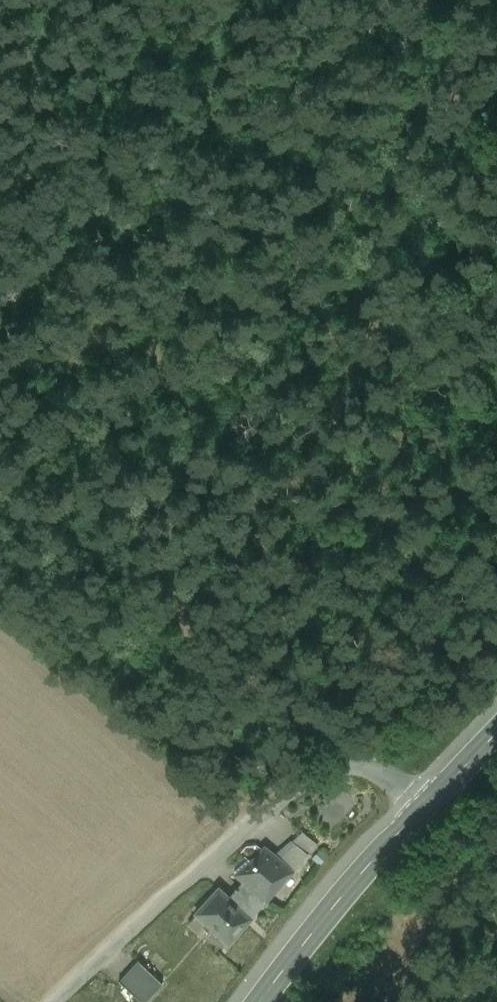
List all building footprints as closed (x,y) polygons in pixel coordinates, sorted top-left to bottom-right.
[(307,839),(295,851),(311,866),(322,853),(307,839)] [(295,851),(278,869),(296,885),(312,867),(311,866),(295,851)] [(266,858),(254,872),(251,869),(238,883),(246,890),(245,891),(248,895),(242,902),(239,900),(238,901),(240,903),(232,912),(253,931),(254,931),(253,930),(269,913),(270,914),(296,885),(278,869),(266,858)] [(232,912),(222,903),(201,927),(212,937),(211,937),(214,940),(221,946),(222,945),(226,950),(226,952),(227,953),(229,955),(230,955),(232,956),(233,955),(235,955),(236,953),(237,951),(237,950),(237,949),(253,931),(232,912)] [(212,937),(201,927),(192,937),(206,950),(214,940),(211,937),(212,937)] [(143,975),(123,995),(131,1001),(161,1001),(166,997),(143,975)]
